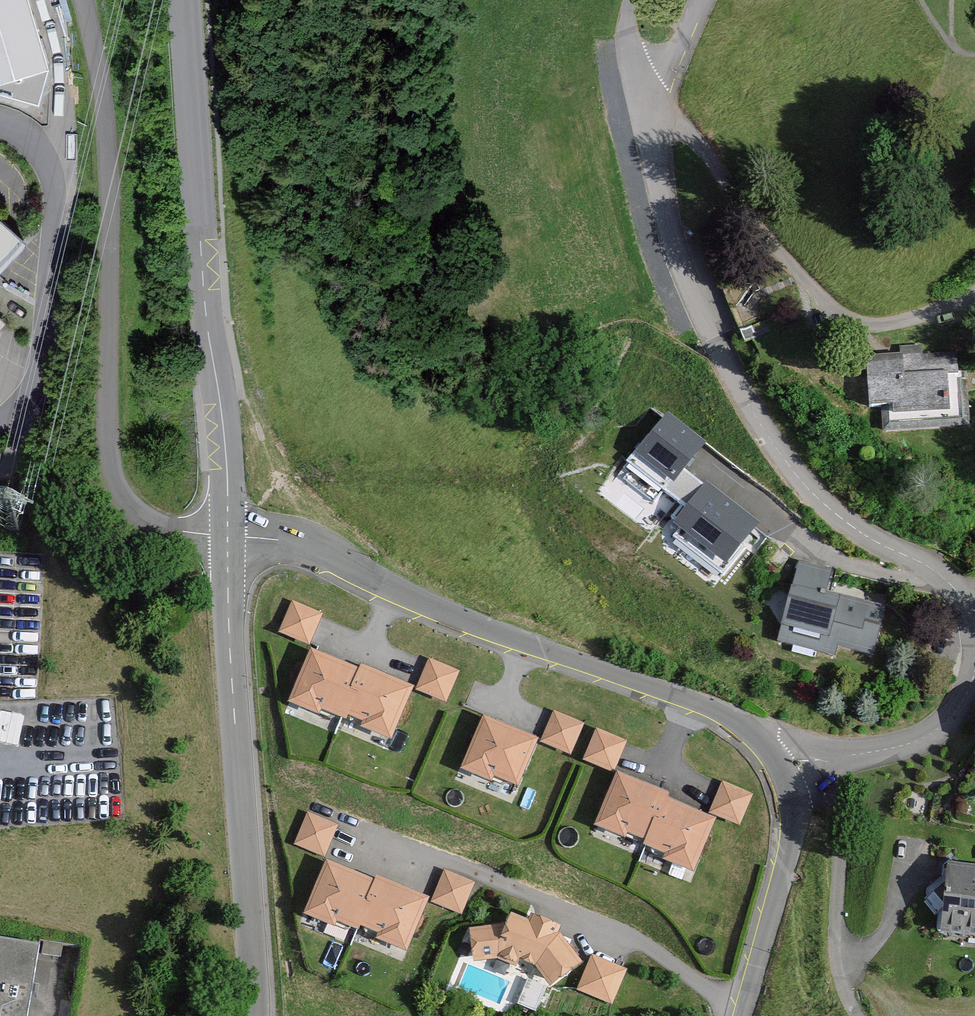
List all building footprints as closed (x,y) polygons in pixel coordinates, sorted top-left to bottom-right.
[(38,110),(49,76),(26,0),(0,0),(0,101),(38,110)] [(27,252),(0,227),(0,280),(27,252)] [(959,357),(868,368),(875,424),(966,413),(959,357)] [(707,441),(668,411),(635,453),(674,483),(707,441)] [(757,523),(705,482),(674,521),(726,562),(757,523)] [(885,595),(800,575),(783,645),(868,666),(885,595)] [(321,625),(287,611),(276,640),(309,654),(321,625)] [(392,755),(414,701),(361,678),(358,684),(312,662),(290,715),(330,733),(333,724),(364,736),(362,743),(392,755)] [(428,668),(414,701),(445,714),(459,681),(428,668)] [(551,719),(539,750),(570,762),(582,732),(551,719)] [(539,750),(485,730),(465,783),(493,794),(496,786),(522,795),(539,750)] [(627,752),(596,740),(583,772),(613,784),(627,752)] [(668,804),(619,785),(597,841),(629,853),(631,847),(672,863),(669,873),(695,883),(716,831),(665,811),(668,804)] [(721,792),(709,822),(737,833),(749,802),(721,792)] [(324,866),(336,836),(305,823),(293,853),(324,866)] [(945,874),(940,950),(974,953),(974,876),(945,874)] [(409,965),(430,912),(379,891),(376,897),(330,878),(311,925),(333,934),(336,926),(382,945),(379,953),(409,965)] [(443,880),(430,912),(460,924),(473,892),(443,880)] [(506,922),(468,925),(473,962),(504,956),(535,966),(550,988),(582,959),(568,940),(558,932),(560,924),(527,911),(525,918),(512,912),(506,922)] [(0,938),(0,1015),(29,1015),(41,945),(0,938)] [(623,978),(591,965),(578,998),(610,1010),(623,978)]
